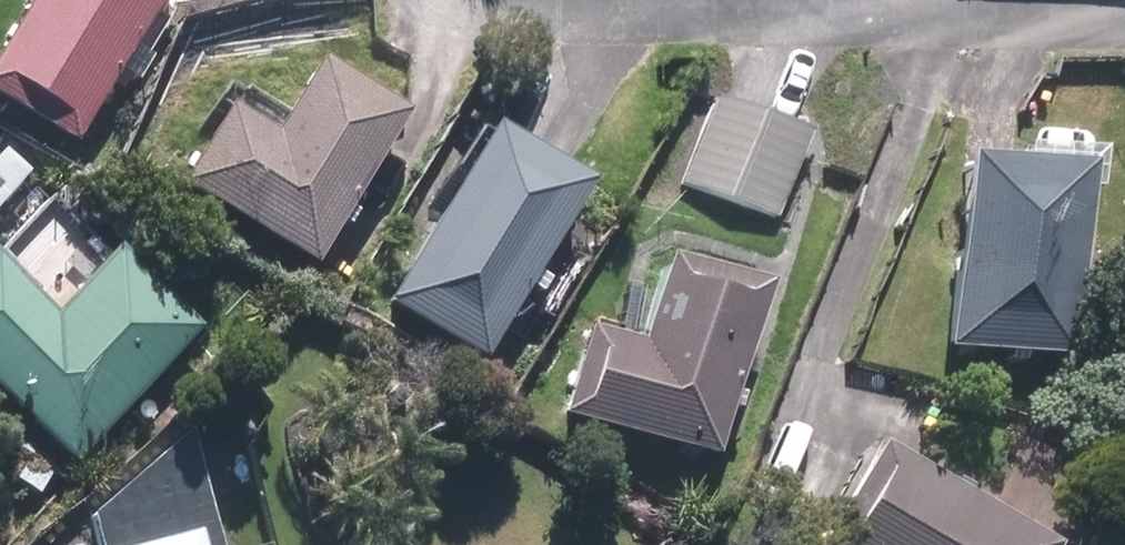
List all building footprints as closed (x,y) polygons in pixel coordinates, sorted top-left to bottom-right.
[(73,139),(153,0),(26,0),(0,46),(0,98),(73,139)] [(223,111),(178,184),(309,265),(400,117),(311,63),(265,137),(223,111)] [(804,134),(712,103),(686,182),(777,213),(804,134)] [(382,304),(480,358),(577,186),(479,131),(382,304)] [(1076,166),(955,158),(943,348),(1064,356),(1076,166)] [(71,464),(198,330),(112,249),(49,316),(0,270),(0,397),(71,464)] [(713,452),(756,288),(657,262),(635,346),(587,333),(566,413),(713,452)] [(186,437),(89,515),(97,544),(214,544),(186,437)] [(873,447),(815,544),(1039,544),(873,447)]
